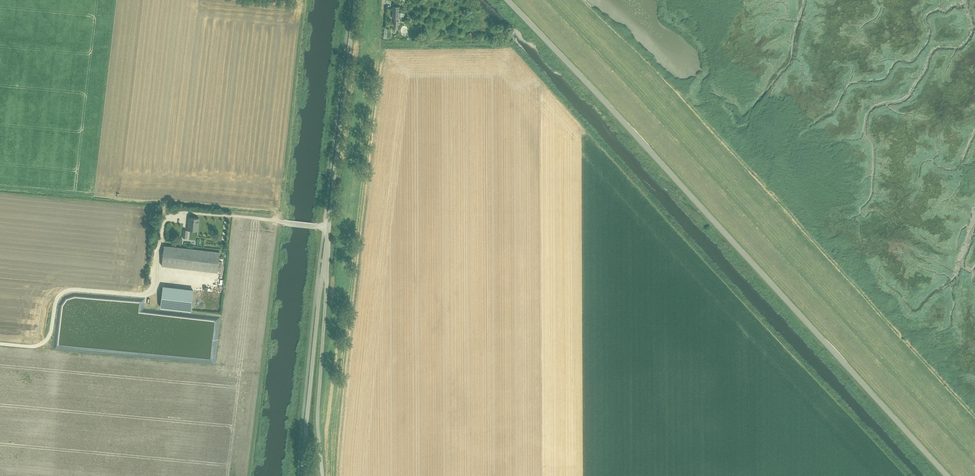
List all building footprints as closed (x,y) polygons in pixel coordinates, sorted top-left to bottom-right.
[(393,6),(392,17),(394,17),(392,29),(398,30),(399,21),(397,21),(397,18),(398,18),(398,16),(400,17),(404,17),(404,13),(401,13),(400,13),(398,13),(399,9),(399,7),(393,6)] [(189,217),(188,230),(198,231),(199,218),(189,217)] [(221,252),(163,245),(161,265),(218,272),(221,252)] [(162,298),(161,308),(191,311),(193,290),(163,287),(162,298)]
